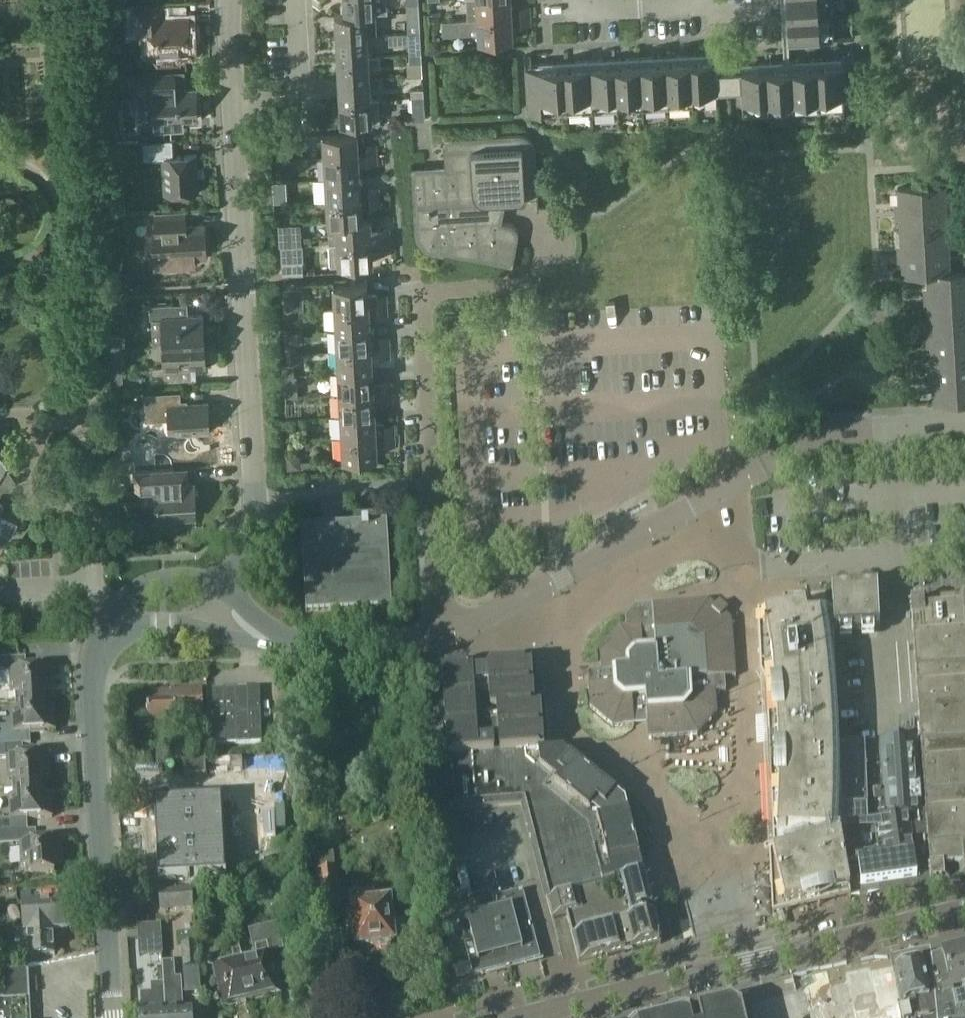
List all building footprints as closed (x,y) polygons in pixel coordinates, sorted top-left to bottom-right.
[(374,13),(385,13),(385,0),(345,0),(346,15),(367,14),(374,13)] [(513,17),(512,0),(467,0),(468,20),(478,19),(513,17)] [(833,12),(833,0),(782,0),(782,14),(833,12)] [(408,11),(419,11),(419,2),(408,2),(408,11)] [(165,19),(165,14),(165,4),(130,6),(131,32),(149,31),(151,54),(191,52),(190,18),(165,19)] [(521,17),(532,16),(532,5),(521,6),(521,17)] [(407,33),(420,33),(419,11),(406,11),(407,33)] [(833,12),(782,14),(784,41),(835,38),(833,12)] [(368,36),(375,35),(374,13),(367,14),(346,15),(336,16),(337,37),(368,36)] [(532,16),(521,17),(521,26),(532,25),(532,16)] [(513,17),(478,19),(468,20),(443,21),(444,35),(472,33),(472,29),(478,29),(479,41),(514,40),(513,17)] [(404,42),(403,30),(380,32),(381,44),(404,42)] [(410,49),(421,48),(420,33),(409,33),(410,49)] [(338,58),(369,56),(368,36),(337,37),(338,58)] [(818,59),(821,110),(859,108),(856,49),(849,49),(849,58),(818,59)] [(421,53),(410,54),(411,76),(423,76),(422,61),(421,53)] [(692,54),(695,106),(720,104),(717,53),(692,54)] [(671,107),(695,106),(692,54),(668,56),(671,107)] [(569,113),(566,62),(532,64),(531,55),(525,55),(529,116),(569,113)] [(369,56),(338,58),(339,81),(370,79),(370,67),(381,66),(380,56),(369,56)] [(645,109),(671,107),(668,56),(642,57),(645,109)] [(620,110),(645,109),(642,57),(617,59),(620,110)] [(594,112),(620,110),(617,59),(591,60),(594,112)] [(795,112),(821,110),(818,59),(793,61),(795,112)] [(569,113),(594,112),(591,60),(566,62),(569,113)] [(771,113),(795,112),(793,61),(768,62),(771,113)] [(744,114),(771,113),(768,62),(728,64),(729,89),(742,89),(744,114)] [(176,70),(137,72),(138,104),(153,103),(155,130),(181,129),(181,120),(198,119),(197,89),(177,90),(176,70)] [(341,102),(372,100),(370,79),(339,81),(341,102)] [(412,98),(424,97),(423,89),(411,89),(412,98)] [(424,97),(412,98),(413,111),(424,110),(424,97)] [(372,100),(341,102),(342,123),(380,121),(379,99),(372,100)] [(325,157),(359,155),(358,133),(324,135),(325,157)] [(532,140),(528,137),(523,135),(515,134),(439,138),(440,139),(443,139),(446,166),(413,168),(413,166),(411,166),(414,231),(417,241),(421,247),(428,252),(442,255),(512,269),(519,239),(519,233),(518,229),(516,226),(512,224),(506,222),(503,221),(507,200),(538,198),(539,210),(540,210),(536,151),(534,144),(532,140)] [(177,155),(176,139),(140,141),(141,159),(162,158),(164,194),(199,192),(197,154),(177,155)] [(368,154),(378,153),(378,144),(368,145),(368,154)] [(368,154),(359,155),(325,157),(326,179),(361,177),(360,164),(379,163),(378,153),(368,154)] [(0,186),(0,208),(36,216),(42,189),(28,186),(29,183),(2,177),(0,186)] [(328,200),(362,198),(361,177),(326,179),(328,200)] [(295,198),(316,194),(313,178),(292,182),(295,198)] [(900,210),(947,207),(946,186),(899,188),(900,210)] [(371,197),(381,197),(380,188),(371,188),(371,197)] [(381,197),(371,197),(372,207),(381,207),(381,197)] [(329,221),(338,221),(363,219),(362,198),(328,200),(329,221)] [(901,231),(949,228),(947,207),(900,210),(901,231)] [(157,230),(152,230),(153,247),(154,257),(165,256),(165,267),(195,266),(195,259),(206,258),(204,225),(187,226),(186,211),(156,212),(157,228),(157,230)] [(292,222),(298,240),(315,235),(310,217),(292,222)] [(373,219),(363,219),(338,221),(339,243),(374,241),(382,240),(392,240),(392,230),(373,231),(373,219)] [(903,252),(950,249),(949,228),(901,231),(903,252)] [(392,240),(382,240),(383,249),(393,249),(392,240)] [(374,241),(339,243),(341,265),(375,263),(374,241)] [(282,262),(303,261),(303,247),(282,247),(282,262)] [(927,273),(951,272),(950,249),(903,252),(904,274),(927,273)] [(339,269),(338,252),(328,253),(329,269),(339,269)] [(964,295),(964,271),(951,272),(927,273),(929,297),(964,295)] [(334,308),(369,306),(368,284),(333,286),(334,308)] [(281,290),(283,311),(285,311),(297,310),(302,310),(301,289),(281,290)] [(378,305),(388,305),(387,295),(377,296),(378,305)] [(964,315),(964,295),(929,297),(930,317),(964,315)] [(164,343),(204,341),(203,315),(174,316),(174,304),(150,305),(151,319),(163,318),(164,343)] [(388,305),(378,305),(378,315),(388,314),(388,305)] [(336,329),(370,327),(369,306),(334,308),(336,329)] [(286,321),(298,320),(297,310),(285,311),(286,321)] [(964,338),(964,315),(930,317),(931,340),(964,338)] [(337,350),(372,348),(370,327),(336,329),(337,350)] [(110,342),(110,344),(126,344),(126,334),(110,334),(110,342)] [(964,359),(964,338),(931,340),(933,361),(964,359)] [(380,348),(390,347),(390,339),(379,340),(380,348)] [(204,341),(164,343),(165,367),(153,368),(154,380),(178,379),(177,368),(205,366),(204,341)] [(287,353),(300,352),(299,343),(287,343),(287,353)] [(390,347),(380,348),(381,358),(391,357),(390,347)] [(338,372),(373,370),(372,348),(337,350),(338,372)] [(300,352),(287,353),(287,363),(300,362),(300,352)] [(964,381),(964,359),(933,361),(934,382),(964,381)] [(123,364),(111,364),(112,382),(124,382),(123,364)] [(339,394),(374,392),(373,370),(338,372),(339,394)] [(934,382),(935,404),(964,403),(964,381),(934,382)] [(383,391),(393,391),(392,382),(382,382),(383,391)] [(180,403),(179,391),(144,393),(146,421),(167,420),(168,434),(210,432),(208,401),(180,403)] [(393,391),(383,391),(383,401),(393,401),(393,391)] [(340,415),(375,413),(374,392),(339,394),(340,415)] [(342,437),(376,435),(375,413),(340,415),(342,437)] [(385,434),(395,434),(394,425),(385,426),(385,434)] [(395,434),(385,434),(386,445),(395,444),(395,434)] [(376,435),(342,437),(343,460),(378,458),(376,435)] [(5,502),(1,496),(5,489),(13,488),(18,480),(8,466),(9,464),(0,451),(0,514),(5,502)] [(175,484),(174,470),(134,472),(135,487),(156,487),(157,520),(196,518),(194,483),(175,484)] [(306,611),(392,606),(387,520),(302,525),(306,611)] [(881,630),(879,584),(833,586),(834,617),(835,632),(881,630)] [(912,602),(916,663),(921,736),(931,883),(950,881),(950,884),(961,883),(960,877),(964,877),(964,599),(912,602)] [(709,600),(633,606),(624,616),(625,627),(621,627),(600,651),(601,668),(588,669),(591,708),(613,727),(648,724),(649,738),(699,734),(717,712),(716,690),(726,689),(725,676),(738,675),(733,620),(726,613),(729,609),(720,602),(717,606),(709,600)] [(802,603),(759,612),(760,640),(762,673),(767,683),(774,852),(770,854),(772,914),(807,907),(851,897),(850,889),(842,837),(840,837),(841,798),(841,771),(840,742),(835,632),(834,617),(808,618),(806,608),(806,607),(806,606),(806,605),(805,604),(803,603),(802,603)] [(45,699),(44,691),(53,691),(51,667),(27,668),(27,657),(0,658),(0,671),(11,670),(12,693),(17,693),(18,700),(45,699)] [(532,662),(441,671),(442,679),(447,756),(451,757),(455,803),(525,798),(545,875),(550,897),(555,917),(563,915),(568,914),(577,948),(580,962),(590,959),(662,942),(640,857),(625,801),(609,788),(562,749),(544,750),(541,705),(535,705),(532,662)] [(259,686),(212,688),(214,745),(262,743),(259,686)] [(148,722),(177,720),(177,711),(203,710),(202,689),(154,691),(154,699),(147,699),(148,722)] [(23,743),(31,742),(30,731),(55,729),(54,707),(45,707),(45,699),(18,700),(18,709),(13,709),(14,731),(0,732),(0,744),(23,743)] [(866,741),(840,742),(841,771),(841,798),(840,837),(842,837),(843,842),(850,889),(879,884),(879,887),(880,887),(885,891),(896,889),(901,883),(905,885),(931,883),(921,736),(892,738),(893,747),(891,747),(893,774),(883,774),(885,817),(869,820),(866,741)] [(42,785),(41,777),(50,777),(48,754),(24,755),(23,743),(0,744),(0,756),(10,756),(11,779),(15,779),(15,787),(42,785)] [(290,755),(243,757),(243,769),(275,767),(276,772),(291,771),(290,755)] [(242,758),(230,758),(231,770),(243,769),(242,758)] [(205,760),(183,762),(184,775),(206,773),(205,760)] [(27,829),(26,817),(52,816),(51,792),(42,793),(42,785),(15,787),(16,794),(12,795),(13,818),(0,818),(0,830),(27,829)] [(222,798),(154,802),(158,879),(226,875),(222,798)] [(0,830),(0,843),(20,842),(21,866),(25,865),(25,874),(55,872),(54,863),(62,863),(61,839),(36,840),(36,829),(27,829),(0,830)] [(321,908),(339,906),(336,868),(319,870),(321,908)] [(195,889),(195,915),(204,914),(204,888),(195,889)] [(474,975),(542,957),(524,889),(493,897),(496,910),(459,919),(474,975)] [(159,911),(192,909),(191,890),(157,893),(159,911)] [(53,927),(70,926),(69,897),(22,900),(24,929),(26,928),(53,927)] [(373,903),(372,898),(353,900),(354,905),(353,906),(354,918),(349,918),(351,934),(356,934),(357,947),(395,942),(394,939),(407,937),(405,921),(392,922),(390,901),(373,903)] [(139,956),(163,955),(161,923),(137,925),(139,956)] [(243,962),(252,999),(279,992),(276,981),(278,980),(275,966),(273,967),(270,956),(283,953),(277,926),(249,932),(256,959),(243,962)] [(54,953),(53,927),(26,928),(28,954),(54,953)] [(252,999),(243,962),(238,939),(225,942),(230,965),(216,969),(224,1005),(252,999)] [(185,995),(201,994),(197,944),(181,945),(185,995)] [(930,953),(937,1017),(964,1017),(964,945),(930,953)] [(896,960),(896,963),(897,968),(897,969),(897,970),(898,973),(900,982),(905,1001),(900,1002),(903,1017),(937,1017),(930,953),(896,960)] [(826,973),(836,1017),(903,1017),(900,1002),(905,1001),(900,982),(896,963),(895,963),(893,957),(826,973)] [(183,1008),(181,976),(174,977),(173,960),(163,961),(165,981),(166,1009),(167,1017),(192,1017),(192,1008),(183,1008)] [(166,1009),(165,981),(152,982),(152,991),(142,991),(143,1011),(140,1011),(140,1017),(167,1017),(166,1009)] [(29,997),(3,999),(4,1017),(30,1017),(29,997)] [(738,1000),(698,1010),(697,1017),(742,1017),(738,1000)] [(698,1010),(663,1017),(697,1017),(698,1010)]
